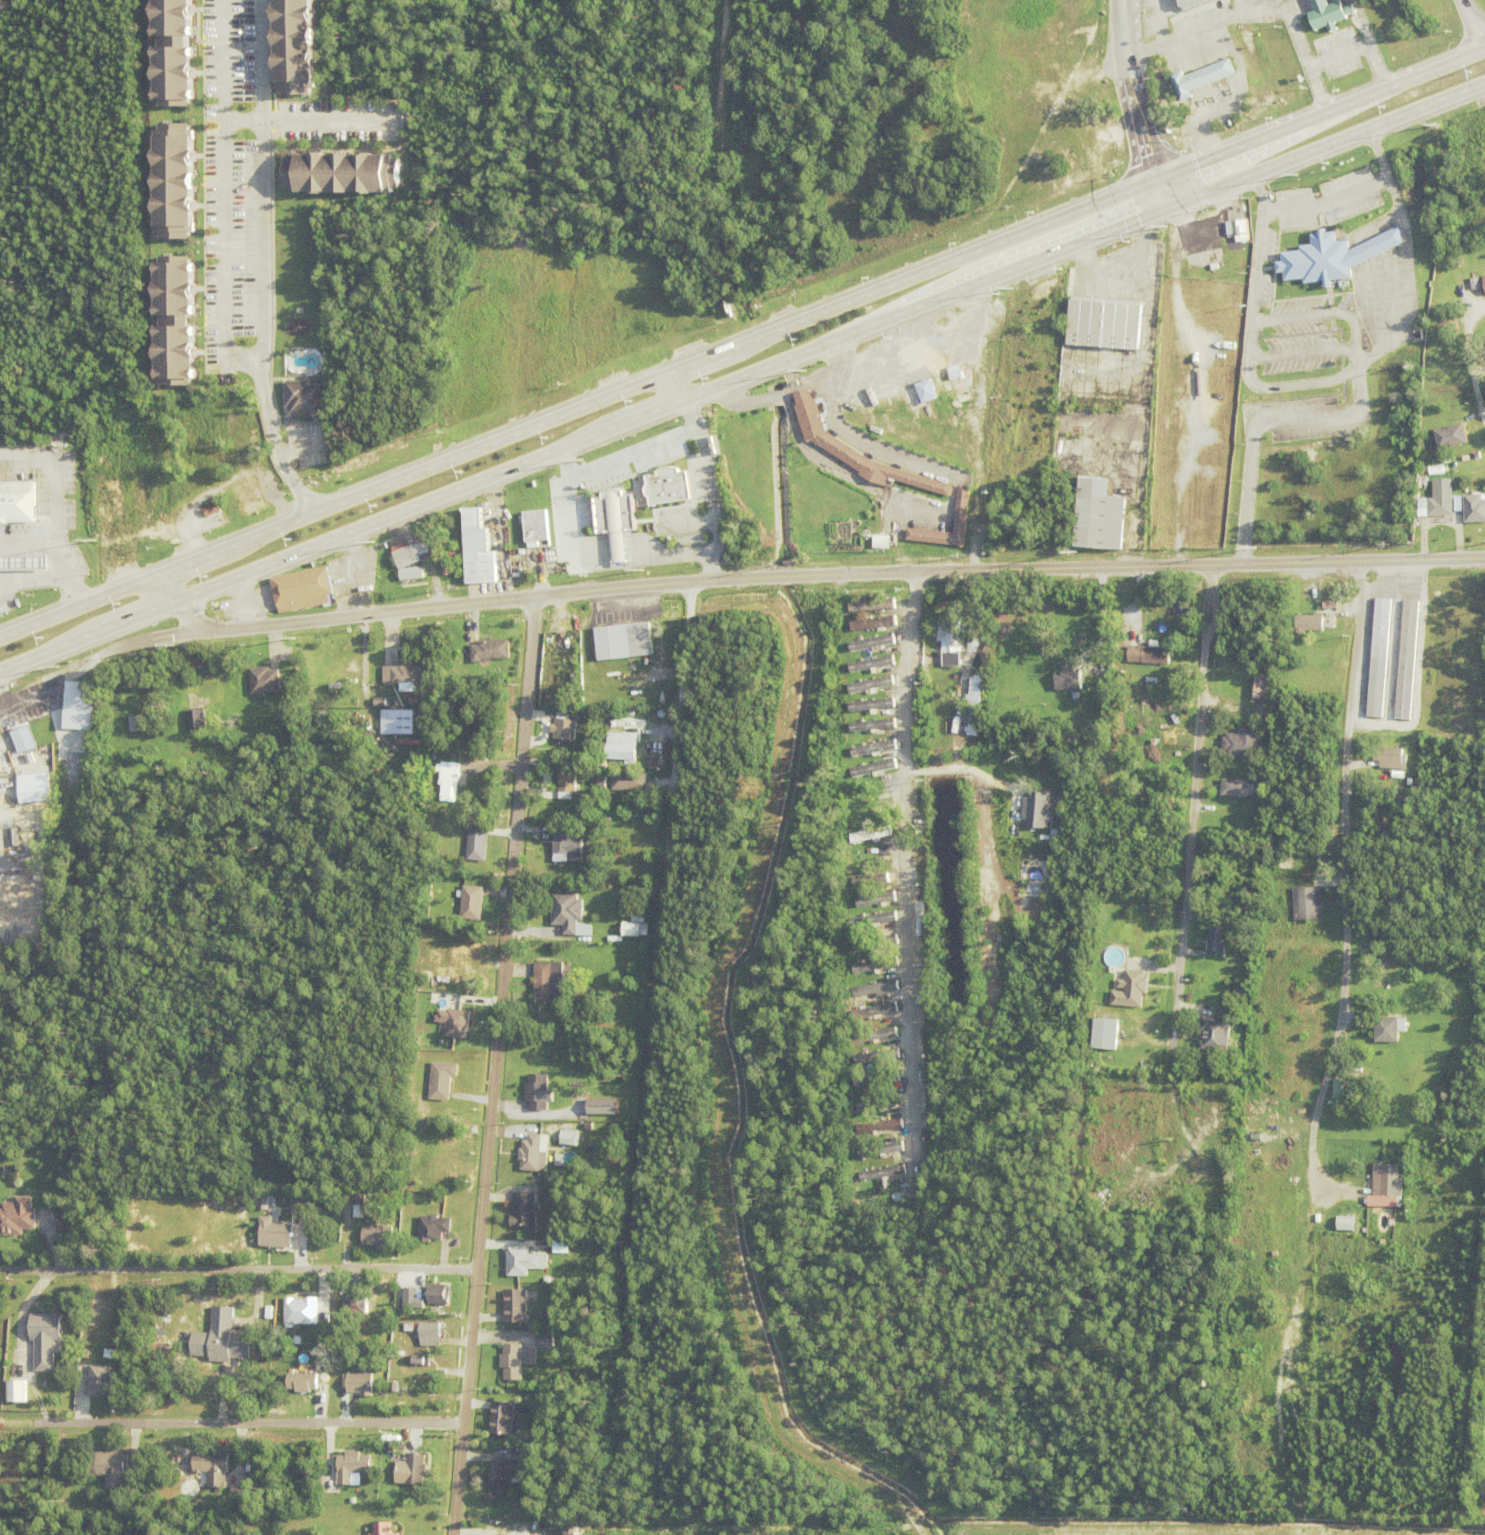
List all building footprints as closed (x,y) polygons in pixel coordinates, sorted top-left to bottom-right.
[(152,37),(157,37),(158,47),(153,47),(153,107),(191,106),(190,0),(152,0),(152,37)] [(311,95),(311,0),(274,0),(274,95),(311,95)] [(1180,5),(1179,0),(1207,0),(1185,9),(1180,5)] [(1314,10),(1310,0),(1327,0),(1328,4),(1340,0),(1343,7),(1352,4),(1355,12),(1346,15),(1347,18),(1335,22),(1337,29),(1330,31),(1328,26),(1315,30),(1309,12),(1314,10)] [(1193,97),(1182,101),(1171,75),(1183,71),(1185,76),(1231,58),(1237,73),(1191,91),(1193,97)] [(191,124),(154,124),(154,239),(192,239),(191,124)] [(399,194),(399,156),(283,154),(282,192),(399,194)] [(1243,243),(1242,235),(1234,236),(1233,222),(1248,221),(1250,242),(1243,243)] [(1327,290),(1326,283),(1305,285),(1305,280),(1286,282),(1285,274),(1279,274),(1278,264),(1284,263),(1283,254),(1302,252),(1301,247),(1313,246),(1312,236),(1321,235),(1320,232),(1327,231),(1327,234),(1336,233),(1337,243),(1349,242),(1350,253),(1402,227),(1403,244),(1352,270),(1353,280),(1332,282),(1333,290),(1327,290)] [(768,259),(775,259),(777,278),(770,279),(768,259)] [(153,263),(153,316),(159,316),(159,328),(154,328),(154,386),(193,386),(193,327),(189,327),(189,316),(193,316),(193,263),(153,263)] [(1068,346),(1072,301),(1143,307),(1140,352),(1068,346)] [(121,370),(136,369),(136,379),(121,380),(121,370)] [(935,384),(950,378),(952,383),(937,389),(935,384)] [(286,405),(286,380),(311,380),(311,383),(322,383),(323,417),(307,417),(307,412),(290,412),(290,404),(286,405)] [(916,386),(932,380),(939,398),(923,404),(916,386)] [(817,401),(827,433),(869,460),(879,464),(954,487),(951,498),(889,480),(889,481),(895,482),(893,490),(873,484),(860,477),(861,474),(812,443),(807,444),(796,407),(798,407),(795,396),(811,391),(814,402),(817,401)] [(908,400),(917,396),(922,408),(913,412),(908,400)] [(121,401),(132,398),(134,408),(123,410),(121,401)] [(1467,443),(1463,423),(1433,430),(1438,450),(1467,443)] [(151,442),(156,440),(163,463),(158,465),(151,442)] [(179,453),(191,453),(192,467),(179,467),(179,453)] [(209,457),(218,455),(220,465),(211,467),(209,457)] [(709,465),(715,503),(711,504),(709,489),(690,492),(693,506),(685,507),(683,501),(681,501),(681,505),(678,506),(678,502),(671,503),(666,472),(689,469),(688,465),(699,463),(700,467),(709,465)] [(686,471),(677,473),(677,467),(654,469),(655,476),(645,477),(648,505),(689,500),(686,471)] [(1463,470),(1463,475),(1446,478),(1445,473),(1447,472),(1447,470),(1454,469),(1454,471),(1458,471),(1458,469),(1462,469),(1462,470),(1463,470)] [(1077,550),(1083,480),(1112,482),(1111,500),(1129,501),(1124,554),(1077,550)] [(1429,500),(1434,500),(1433,481),(1453,480),(1454,517),(1429,518),(1429,500)] [(35,521),(0,522),(0,481),(35,481),(35,521)] [(907,542),(908,530),(954,535),(960,485),(972,487),(965,548),(907,542)] [(611,561),(625,560),(623,532),(634,531),(632,495),(621,496),(621,489),(601,490),(602,497),(593,498),(595,534),(609,533),(611,561)] [(904,498),(906,493),(919,498),(918,503),(904,498)] [(1483,501),(1484,501),(1484,523),(1466,524),(1465,497),(1483,496),(1483,501)] [(206,510),(219,505),(223,514),(209,520),(206,510)] [(492,532),(493,555),(497,555),(499,585),(468,587),(464,512),(485,511),(486,532),(492,532)] [(539,543),(539,549),(529,550),(529,544),(527,544),(525,525),(521,526),(520,518),(524,517),(524,514),(548,512),(550,542),(539,543)] [(1061,518),(1073,517),(1073,529),(1061,529),(1061,518)] [(874,550),(874,537),(891,538),(890,550),(874,550)] [(395,554),(426,541),(431,553),(421,557),(423,562),(402,571),(395,554)] [(910,553),(911,545),(922,545),(922,553),(910,553)] [(935,557),(931,560),(928,557),(942,546),(945,550),(942,553),(943,554),(937,559),(935,557)] [(443,564),(451,564),(452,577),(444,577),(443,564)] [(289,606),(278,608),(272,581),(329,569),(335,596),(330,597),(332,607),(325,608),(325,606),(291,613),(289,606)] [(401,572),(425,569),(426,581),(402,583),(401,572)] [(1305,613),(1306,608),(1304,608),(1305,600),(1306,600),(1307,596),(1312,597),(1310,613),(1305,613)] [(1368,718),(1377,600),(1393,601),(1384,720),(1368,718)] [(1324,603),(1342,602),(1342,619),(1324,619),(1324,603)] [(1396,720),(1405,602),(1420,603),(1412,722),(1396,720)] [(867,606),(889,604),(889,610),(868,612),(867,606)] [(943,669),(943,643),(939,643),(939,625),(945,625),(945,613),(962,613),(962,669),(943,669)] [(1305,633),(1305,635),(1297,635),(1297,617),(1315,617),(1315,615),(1324,615),(1324,633),(1305,633)] [(856,623),(892,617),(893,626),(857,632),(856,623)] [(1459,647),(1461,618),(1473,618),(1471,648),(1459,647)] [(596,631),(650,625),(654,657),(599,663),(596,631)] [(857,645),(893,638),(894,646),(859,653),(857,645)] [(484,663),(484,662),(482,662),(483,664),(473,664),(472,646),(479,646),(479,643),(510,642),(511,660),(491,661),(491,662),(484,663)] [(453,647),(460,643),(463,649),(456,653),(453,647)] [(1129,664),(1130,647),(1171,650),(1170,666),(1129,664)] [(856,665),(892,659),(894,666),(858,673),(856,665)] [(416,689),(416,685),(403,686),(403,687),(397,687),(397,685),(385,685),(384,668),(404,668),(404,664),(431,664),(432,689),(416,689)] [(1056,675),(1064,675),(1064,667),(1082,667),(1083,692),(1057,692),(1056,675)] [(281,672),(282,695),(253,696),(251,670),(271,669),(271,672),(281,672)] [(1255,701),(1257,677),(1276,678),(1274,703),(1255,701)] [(969,711),(971,680),(983,680),(980,712),(969,711)] [(91,730),(93,682),(65,681),(63,729),(91,730)] [(851,686),(886,681),(887,689),(852,694),(851,686)] [(331,684),(342,683),(343,691),(332,691),(331,684)] [(855,707),(891,701),(892,709),(856,714),(855,707)] [(110,711),(124,710),(127,739),(113,740),(110,711)] [(189,712),(206,710),(208,733),(191,734),(189,712)] [(580,717),(582,711),(589,712),(588,719),(580,717)] [(397,712),(416,712),(416,736),(397,737),(397,712)] [(421,712),(429,712),(429,722),(421,722),(421,712)] [(131,718),(144,717),(146,733),(133,734),(131,718)] [(555,741),(555,735),(552,734),(553,726),(556,726),(556,721),(577,722),(576,743),(555,741)] [(857,726),(892,722),(893,730),(858,734),(857,726)] [(34,732),(36,738),(34,739),(38,749),(21,756),(12,734),(29,727),(32,733),(34,732)] [(1223,758),(1225,740),(1227,740),(1228,735),(1239,736),(1240,729),(1261,731),(1258,762),(1223,758)] [(608,745),(609,734),(638,735),(637,746),(608,745)] [(856,749),(891,743),(893,752),(858,758),(856,749)] [(608,762),(608,748),(627,748),(627,747),(638,747),(637,763),(608,762)] [(1381,770),(1381,764),(1375,763),(1376,750),(1404,751),(1404,757),(1408,757),(1407,771),(1381,770)] [(855,770),(890,763),(891,771),(856,778),(855,770)] [(458,784),(456,804),(442,802),(444,786),(441,786),(443,764),(462,766),(460,784),(458,784)] [(559,793),(560,767),(577,767),(576,793),(559,793)] [(613,776),(647,775),(647,792),(613,793),(613,776)] [(598,789),(598,778),(608,779),(607,789),(598,789)] [(1249,798),(1249,800),(1222,798),(1223,781),(1250,782),(1249,785),(1269,786),(1268,799),(1249,798)] [(863,794),(884,788),(885,795),(865,801),(863,794)] [(1023,796),(1022,826),(1050,827),(1052,799),(1049,799),(1049,790),(1031,789),(1031,796),(1023,796)] [(584,808),(584,797),(592,797),(592,808),(584,808)] [(1402,830),(1372,831),(1372,811),(1373,811),(1372,803),(1389,802),(1389,805),(1396,805),(1397,822),(1401,822),(1402,830)] [(869,811),(890,808),(891,814),(870,817),(869,811)] [(1258,814),(1257,821),(1256,821),(1255,829),(1250,828),(1251,815),(1250,815),(1250,811),(1252,811),(1252,809),(1257,810),(1256,813),(1258,814)] [(467,862),(470,826),(489,828),(486,863),(467,862)] [(573,837),(574,829),(585,829),(584,837),(573,837)] [(867,834),(888,830),(890,837),(869,841),(867,834)] [(572,864),(572,856),(555,855),(556,835),(571,835),(571,841),(583,841),(582,864),(572,864)] [(868,854),(889,850),(890,857),(869,861),(868,854)] [(872,875),(894,870),(895,877),(874,881),(872,875)] [(461,922),(463,897),(462,896),(462,892),(464,893),(464,888),(485,890),(482,923),(461,922)] [(1294,890),(1322,889),(1324,921),(1295,923),(1294,890)] [(550,924),(562,925),(562,935),(591,935),(591,923),(579,923),(580,893),(551,892),(550,924)] [(875,898),(893,893),(895,900),(876,904),(875,898)] [(896,919),(895,911),(850,919),(852,927),(896,919)] [(631,921),(621,921),(621,935),(645,936),(645,916),(631,915),(631,921)] [(853,924),(888,917),(890,925),(854,932),(853,924)] [(1209,954),(1212,930),(1228,932),(1225,956),(1209,954)] [(856,948),(891,941),(892,949),(857,956),(856,948)] [(858,967),(893,961),(895,968),(859,974),(858,967)] [(570,992),(570,1004),(536,1004),(536,965),(564,965),(564,977),(572,977),(572,992),(570,992)] [(1144,996),(1143,1010),(1112,1008),(1113,993),(1125,994),(1125,991),(1118,990),(1118,982),(1126,982),(1127,972),(1146,973),(1146,980),(1149,980),(1147,996),(1144,996)] [(860,988),(896,983),(897,991),(861,996),(860,988)] [(434,1022),(444,1022),(443,1036),(467,1037),(468,1010),(435,1009),(434,1022)] [(1227,1051),(1228,1017),(1203,1016),(1201,1050),(1227,1051)] [(1092,1048),(1116,1049),(1118,1019),(1094,1017),(1092,1048)] [(1376,1045),(1376,1020),(1399,1020),(1399,1045),(1376,1045)] [(896,1037),(895,1027),(877,1029),(878,1038),(896,1037)] [(883,1060),(882,1051),(853,1054),(854,1063),(883,1060)] [(862,1058),(898,1052),(899,1060),(863,1066),(862,1058)] [(478,1061),(477,1066),(460,1063),(461,1058),(465,1059),(466,1056),(473,1057),(473,1060),(478,1061)] [(452,1079),(450,1103),(430,1102),(434,1064),(459,1067),(458,1079),(452,1079)] [(531,1114),(531,1105),(527,1105),(527,1086),(530,1086),(530,1077),(549,1077),(549,1114),(531,1114)] [(861,1081),(897,1077),(898,1084),(862,1088),(861,1081)] [(1334,1082),(1345,1081),(1346,1101),(1335,1101),(1334,1082)] [(586,1098),(586,1114),(617,1114),(617,1098),(586,1098)] [(856,1109),(874,1108),(873,1099),(855,1100),(856,1109)] [(861,1104),(897,1099),(898,1107),(863,1112),(861,1104)] [(902,1128),(901,1118),(874,1121),(875,1130),(902,1128)] [(857,1123),(858,1132),(874,1131),(873,1122),(857,1123)] [(861,1127),(896,1122),(897,1130),(862,1135),(861,1127)] [(561,1147),(563,1132),(578,1133),(577,1148),(561,1147)] [(548,1155),(547,1174),(540,1174),(521,1173),(522,1164),(520,1164),(520,1151),(523,1151),(524,1143),(529,1143),(529,1137),(543,1138),(542,1154),(548,1155)] [(903,1150),(901,1141),(879,1145),(881,1153),(903,1150)] [(861,1152),(896,1147),(897,1155),(862,1160),(861,1152)] [(1350,1177),(1349,1172),(1347,1172),(1345,1164),(1347,1163),(1347,1158),(1351,1157),(1355,1176),(1350,1177)] [(1369,1178),(1374,1178),(1374,1163),(1399,1163),(1399,1177),(1403,1177),(1403,1194),(1404,1194),(1404,1206),(1369,1205),(1369,1178)] [(861,1175),(897,1170),(898,1178),(863,1184),(861,1175)] [(511,1218),(514,1218),(514,1196),(536,1195),(537,1230),(512,1231),(511,1218)] [(367,1209),(366,1221),(355,1220),(356,1208),(357,1208),(358,1197),(367,1198),(366,1208),(367,1209)] [(24,1238),(0,1238),(0,1212),(4,1212),(4,1206),(17,1206),(17,1199),(33,1199),(33,1211),(37,1211),(37,1232),(24,1232),(24,1238)] [(1353,1217),(1336,1217),(1336,1231),(1352,1231),(1353,1217)] [(453,1222),(452,1236),(444,1235),(443,1243),(431,1242),(431,1246),(419,1245),(421,1220),(430,1220),(431,1218),(439,1219),(439,1221),(453,1222)] [(262,1243),(263,1227),(262,1227),(263,1219),(275,1220),(274,1227),(288,1228),(287,1245),(262,1243)] [(1347,1234),(1348,1219),(1360,1220),(1359,1236),(1347,1234)] [(387,1250),(387,1253),(379,1253),(379,1249),(364,1248),(365,1228),(395,1230),(394,1250),(387,1250)] [(552,1252),(567,1253),(567,1242),(552,1241),(552,1252)] [(540,1258),(541,1272),(529,1272),(529,1279),(509,1279),(508,1251),(529,1250),(529,1258),(540,1258)] [(402,1308),(423,1308),(423,1299),(417,1299),(417,1287),(403,1287),(402,1308)] [(431,1307),(431,1288),(451,1288),(451,1307),(431,1307)] [(1280,1294),(1291,1292),(1292,1304),(1282,1305),(1280,1294)] [(505,1293),(527,1293),(527,1326),(505,1326),(505,1293)] [(367,1296),(347,1296),(347,1312),(367,1312),(367,1296)] [(305,1302),(320,1302),(319,1328),(287,1328),(287,1301),(296,1301),(296,1303),(305,1303),(305,1302)] [(350,1319),(350,1303),(369,1303),(369,1319),(350,1319)] [(253,1338),(252,1362),(233,1361),(233,1366),(212,1365),(212,1360),(193,1359),(194,1335),(214,1336),(215,1309),(235,1310),(234,1338),(253,1338)] [(36,1375),(36,1343),(32,1343),(32,1317),(63,1317),(63,1343),(55,1343),(55,1375),(36,1375)] [(404,1332),(418,1331),(418,1322),(404,1323),(404,1332)] [(421,1349),(422,1334),(410,1334),(410,1325),(441,1326),(441,1349),(421,1349)] [(539,1334),(555,1333),(555,1350),(539,1351),(539,1334)] [(504,1384),(504,1372),(501,1372),(501,1357),(504,1357),(504,1347),(523,1347),(523,1384),(504,1384)] [(523,1350),(537,1350),(537,1368),(524,1368),(523,1350)] [(106,1361),(106,1352),(119,1352),(118,1362),(106,1361)] [(414,1368),(414,1359),(431,1359),(431,1369),(414,1368)] [(110,1391),(110,1398),(100,1397),(100,1400),(86,1399),(87,1389),(90,1389),(91,1368),(112,1370),(111,1383),(115,1383),(114,1391),(110,1391)] [(312,1393),(312,1396),(297,1396),(298,1393),(289,1393),(289,1377),(319,1378),(319,1393),(312,1393)] [(362,1400),(362,1396),(349,1396),(349,1377),(375,1377),(375,1400),(362,1400)] [(6,1402),(25,1401),(24,1379),(6,1380),(6,1402)] [(490,1437),(493,1404),(515,1406),(512,1439),(490,1437)] [(387,1455),(387,1447),(397,1447),(396,1456),(387,1455)] [(107,1493),(107,1479),(91,1479),(91,1456),(129,1455),(129,1474),(127,1474),(127,1492),(107,1493)] [(353,1489),(340,1489),(339,1458),(348,1458),(348,1455),(362,1455),(362,1459),(372,1459),(373,1477),(353,1477),(353,1489)] [(227,1477),(227,1492),(210,1492),(210,1476),(203,1476),(203,1477),(197,1477),(197,1476),(195,1476),(195,1456),(231,1456),(230,1477),(227,1477)] [(424,1489),(397,1487),(398,1465),(408,1466),(409,1457),(427,1459),(426,1468),(429,1468),(428,1480),(425,1480),(424,1489)] [(514,1486),(514,1481),(512,1481),(512,1499),(494,1499),(494,1487),(490,1487),(490,1473),(494,1473),(494,1463),(524,1463),(524,1486),(514,1486)] [(233,1497),(234,1490),(245,1491),(245,1498),(233,1497)] [(132,1498),(141,1497),(141,1513),(133,1513),(132,1498)] [(401,1532),(401,1534),(371,1534),(371,1532),(376,1533),(376,1521),(394,1521),(394,1532),(401,1532)]
